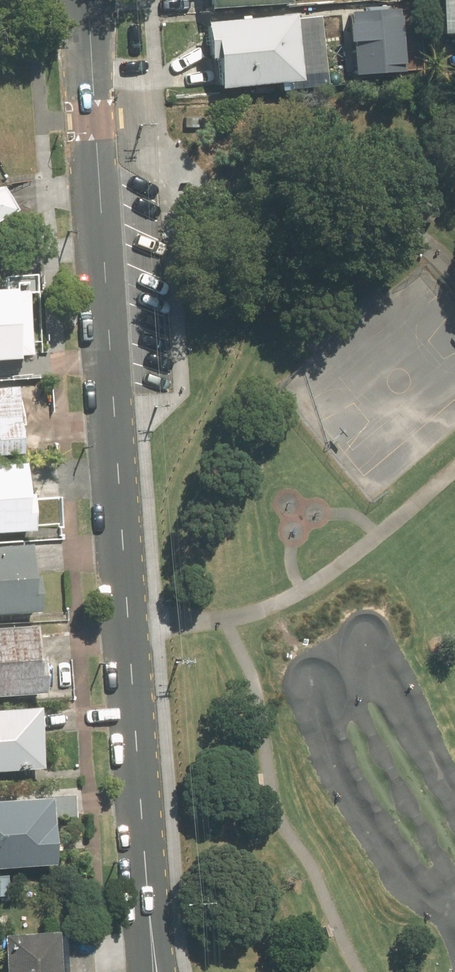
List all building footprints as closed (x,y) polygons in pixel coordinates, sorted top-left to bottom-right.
[(324,12),(204,20),(206,44),(215,43),(218,89),(303,83),(302,75),(328,74),(324,12)] [(394,20),(355,22),(358,65),(397,63),(394,20)] [(16,213),(0,184),(0,222),(16,213)] [(18,361),(18,331),(28,330),(27,292),(0,292),(0,362),(18,361)] [(0,389),(0,456),(23,456),(21,388),(0,389)] [(0,466),(0,538),(28,537),(25,465),(0,466)] [(42,613),(41,589),(34,589),(31,544),(0,546),(0,616),(42,613)] [(0,628),(0,698),(40,696),(37,626),(0,628)] [(0,710),(0,771),(40,769),(37,708),(0,710)] [(54,867),(52,819),(77,818),(76,797),(0,800),(0,870),(54,867)] [(9,971),(60,971),(58,932),(0,935),(0,960),(8,959),(9,971)]
